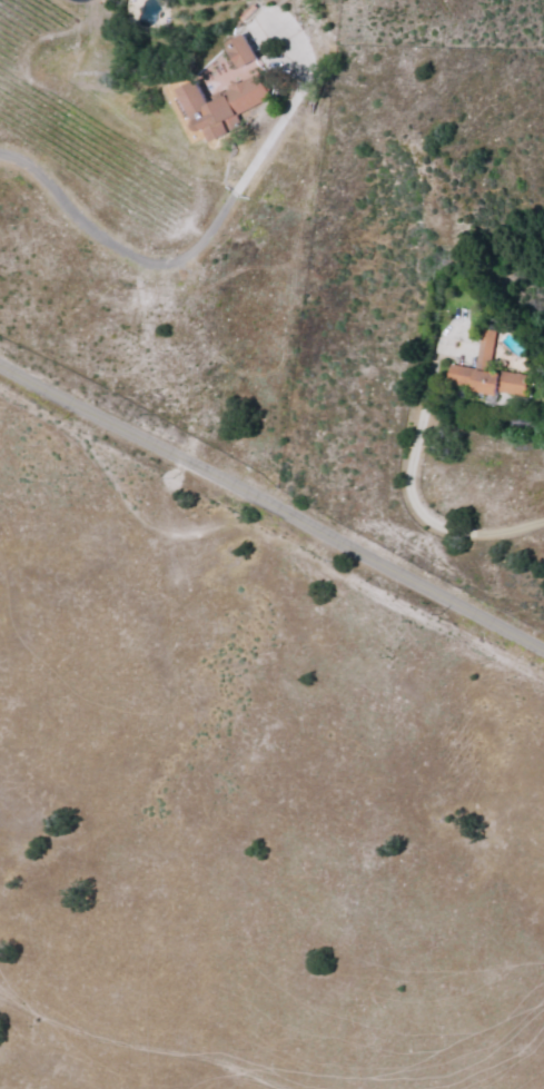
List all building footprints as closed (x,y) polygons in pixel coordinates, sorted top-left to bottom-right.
[(228,43),(241,69),(259,59),(246,33),(228,43)] [(181,88),(199,133),(208,129),(213,142),(269,120),(262,102),(271,98),(261,74),(223,89),(226,97),(209,103),(200,80),(181,88)] [(452,365),(449,385),(501,393),(501,392),(529,397),(532,376),(491,370),(496,332),(484,330),(478,369),(452,365)]
